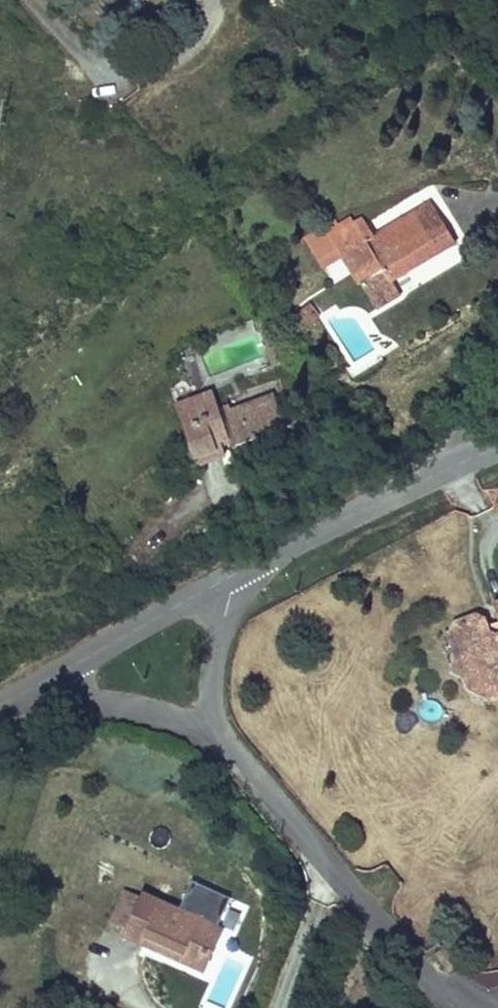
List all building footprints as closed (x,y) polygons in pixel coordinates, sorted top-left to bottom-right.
[(406,274),(469,234),(445,195),(387,232),(374,211),(356,222),(349,212),(319,231),(339,263),(359,251),(392,303),(416,289),(406,274)] [(331,312),(323,300),(308,309),(316,322),(331,312)] [(253,321),(258,332),(273,325),(269,314),(253,321)] [(217,407),(212,391),(198,396),(204,413),(207,412),(209,417),(219,413),(217,407)] [(283,427),(272,393),(228,408),(227,403),(217,407),(219,413),(209,417),(207,412),(204,413),(198,396),(174,404),(194,463),(223,453),(219,443),(228,440),(230,445),(283,427)] [(492,627),(482,622),(467,629),(468,647),(460,660),(454,673),(464,679),(471,695),(497,684),(497,642),(492,627)] [(468,647),(467,629),(455,623),(447,637),(460,660),(468,647)] [(471,695),(497,694),(497,684),(471,695)] [(119,941),(139,950),(156,913),(136,904),(119,941)] [(215,977),(231,944),(158,909),(156,913),(139,950),(173,966),(177,958),(215,977)] [(211,985),(215,977),(177,958),(173,966),(211,985)]
